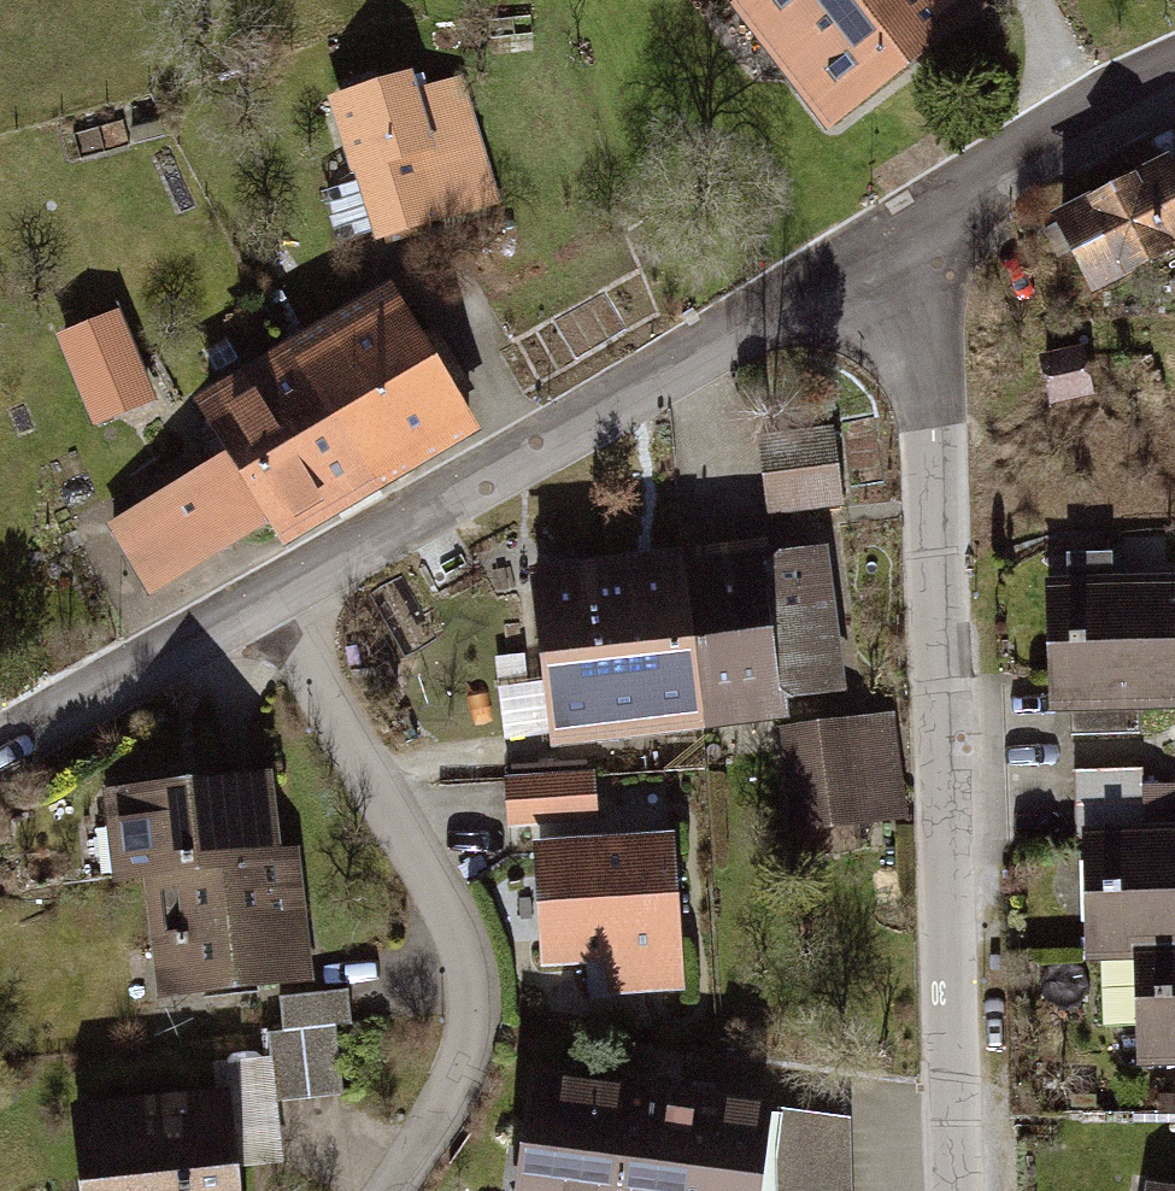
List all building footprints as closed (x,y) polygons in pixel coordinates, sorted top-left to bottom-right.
[(827,153),(987,31),(963,0),(709,0),(827,153)] [(382,235),(495,200),(459,85),(415,99),(407,76),(349,94),(371,165),(361,169),(382,235)] [(1044,213),(1087,299),(1174,255),(1174,155),(1173,156),(1170,150),(1044,213)] [(397,313),(300,371),(379,508),(478,449),(397,313)] [(113,317),(65,337),(97,414),(144,395),(113,317)] [(1047,403),(1092,394),(1082,345),(1037,354),(1047,403)] [(276,547),(286,563),(379,508),(300,371),(205,427),(231,472),(116,540),(160,615),(276,547)] [(832,425),(754,433),(763,511),(841,502),(832,425)] [(763,544),(678,554),(697,725),(783,715),(782,707),(764,552),(763,544)] [(824,545),(764,552),(782,707),(842,700),(824,545)] [(548,741),(697,725),(678,554),(529,571),(548,741)] [(1050,598),(1052,732),(1077,732),(1078,755),(1145,754),(1144,731),(1174,730),(1174,596),(1115,597),(1115,572),(1070,573),(1071,598),(1050,598)] [(779,727),(790,833),(901,821),(890,715),(779,727)] [(594,770),(503,775),(506,828),(597,822),(594,770)] [(1076,786),(1082,973),(1145,971),(1174,970),(1174,797),(1148,798),(1147,784),(1076,786)] [(128,912),(147,910),(309,898),(302,804),(140,817),(141,836),(122,837),(128,912)] [(601,990),(677,985),(668,831),(529,839),(537,970),(599,967),(601,990)] [(318,1007),(309,898),(147,910),(156,1033),(291,1023),(292,1045),(270,1047),(272,1068),(277,1067),(281,1115),(350,1110),(344,1040),(356,1039),(353,1004),(318,1007)] [(1174,1088),(1174,970),(1145,971),(1149,1088),(1174,1088)] [(79,1120),(85,1190),(240,1190),(240,1185),(286,1182),(281,1115),(277,1067),(272,1068),(219,1072),(222,1108),(79,1120)] [(526,1190),(776,1190),(787,1118),(543,1081),(526,1190)]
